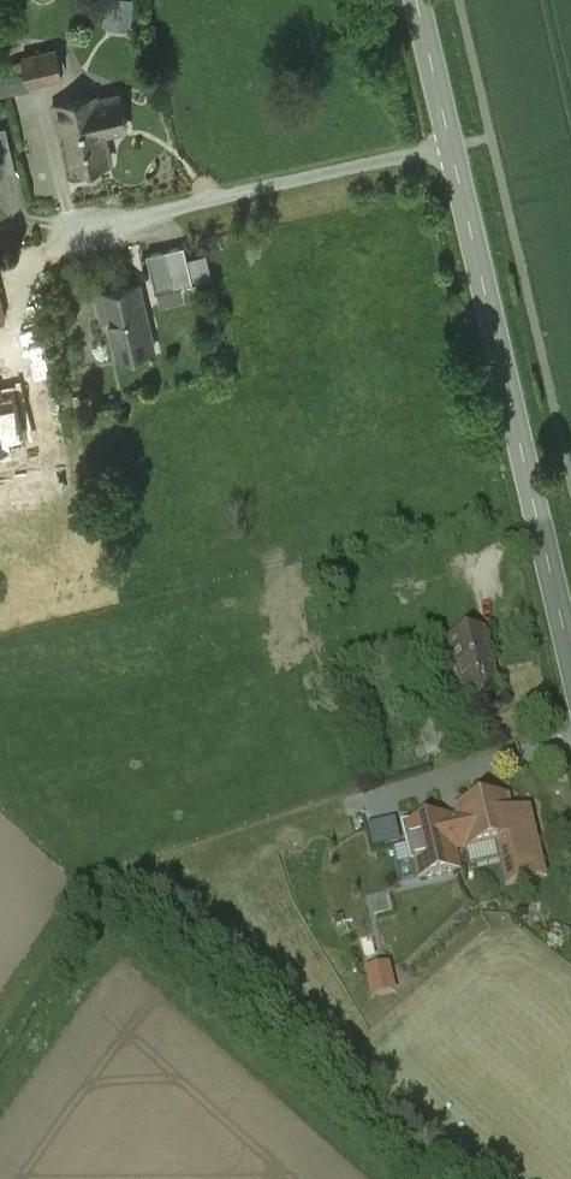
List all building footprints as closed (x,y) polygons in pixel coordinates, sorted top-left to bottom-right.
[(105,25),(132,28),(135,0),(107,0),(105,25)] [(55,47),(22,57),(30,83),(63,73),(55,47)] [(120,95),(96,101),(104,132),(127,127),(120,95)] [(110,162),(104,132),(96,101),(95,96),(52,106),(58,131),(66,129),(75,170),(110,162)] [(185,246),(147,255),(156,293),(194,284),(185,246)] [(139,286),(96,295),(101,320),(110,319),(118,357),(153,349),(139,286)] [(500,695),(484,632),(440,643),(446,668),(455,664),(464,705),(500,695)] [(407,731),(412,751),(463,738),(457,716),(444,720),(440,706),(415,713),(419,727),(407,731)] [(444,806),(473,797),(468,781),(421,795),(429,820),(447,815),(444,806)] [(510,815),(505,797),(456,810),(465,850),(499,842),(507,883),(541,873),(528,810),(510,815)]
